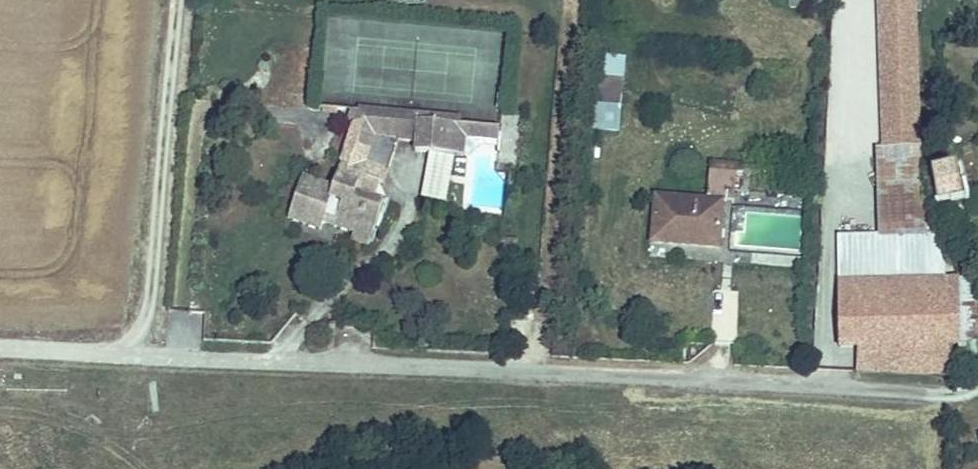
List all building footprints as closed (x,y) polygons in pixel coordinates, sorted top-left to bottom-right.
[(883,116),(883,152),(921,152),(923,32),(923,0),(885,0),(883,116)] [(603,55),(601,81),(621,82),(622,56),(603,55)] [(593,129),(618,130),(620,102),(595,100),(593,129)] [(324,236),(326,228),(329,216),(344,221),(341,231),(363,239),(366,228),(382,233),(390,204),(357,195),(363,177),(376,181),(381,165),(346,155),(336,189),(301,179),(288,226),(324,236)] [(737,163),(710,162),(709,188),(653,185),(649,233),(718,237),(722,178),(735,179),(737,163)] [(965,175),(936,176),(940,201),(965,200),(965,175)] [(329,216),(326,228),(341,231),(344,221),(329,216)] [(956,343),(957,278),(838,273),(835,338),(943,342),(956,343)] [(957,278),(956,343),(943,342),(942,364),(977,366),(977,334),(977,278),(957,278)]
